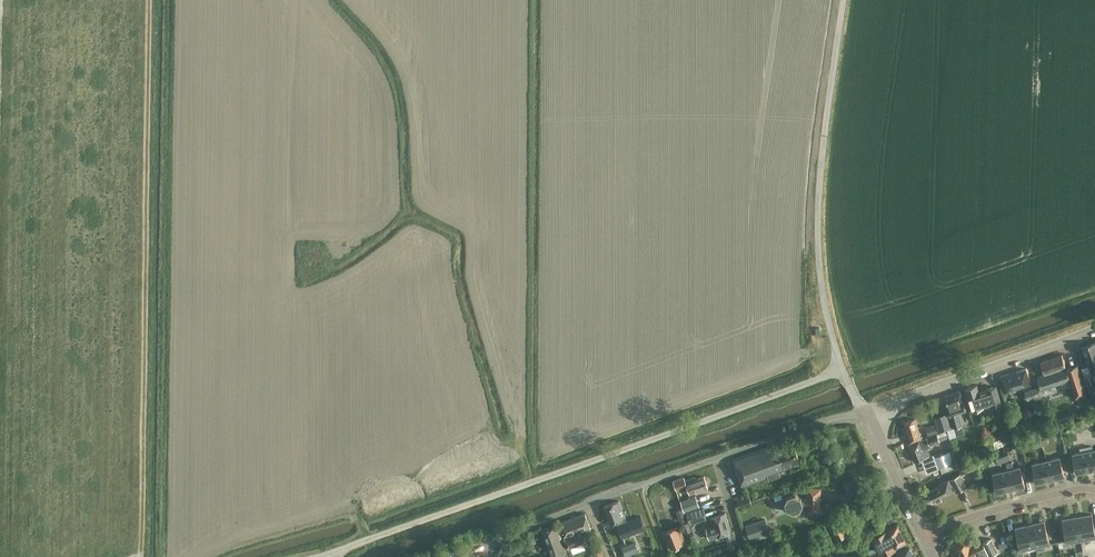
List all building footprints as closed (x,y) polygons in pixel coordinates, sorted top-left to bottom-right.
[(1082,346),(1089,365),(1092,372),(1094,370),(1094,341),(1082,346)] [(1037,376),(1041,389),(1068,379),(1074,397),(1087,393),(1077,365),(1066,368),(1061,354),(1040,361),(1044,373),(1037,376)] [(1030,382),(1025,368),(1008,374),(1008,372),(999,375),(1003,384),(1004,384),(1007,391),(1030,382)] [(1083,376),(1092,398),(1094,397),(1094,371),(1083,376)] [(987,389),(979,391),(977,385),(965,388),(972,409),(991,403),(992,404),(1000,402),(995,385),(987,388),(987,389)] [(1033,398),(1035,402),(1042,400),(1038,386),(1024,391),(1027,400),(1033,398)] [(966,409),(958,390),(945,395),(948,405),(946,406),(954,427),(962,424),(957,412),(966,409)] [(951,426),(947,412),(933,417),(937,430),(951,426)] [(921,437),(915,418),(904,422),(910,441),(921,437)] [(925,426),(928,435),(936,432),(934,424),(925,426)] [(1002,437),(1004,443),(1019,438),(1017,432),(1002,437)] [(937,433),(908,445),(914,461),(929,455),(926,447),(930,446),(930,444),(939,441),(937,433)] [(766,447),(733,459),(743,487),(780,474),(778,470),(786,467),(785,466),(799,460),(792,442),(778,447),(778,444),(766,448),(766,447)] [(933,456),(937,467),(939,466),(958,459),(954,448),(933,456)] [(1090,470),(1094,470),(1094,449),(1087,451),(1090,470)] [(1076,473),(1090,470),(1087,451),(1072,453),(1076,473)] [(1050,479),(1064,475),(1060,456),(1046,460),(1050,479)] [(958,459),(939,466),(942,473),(961,465),(958,459)] [(1032,463),(1036,482),(1050,479),(1046,460),(1032,463)] [(1006,469),(1010,488),(1025,485),(1020,466),(1006,469)] [(1010,488),(1006,469),(992,472),(997,492),(1010,488)] [(953,485),(956,492),(966,487),(959,474),(938,485),(938,486),(928,491),(932,500),(943,495),(944,498),(954,493),(951,486),(953,485)] [(687,485),(689,493),(707,486),(703,475),(695,478),(694,476),(685,479),(684,476),(673,480),(676,489),(687,485)] [(858,478),(845,480),(846,493),(858,491),(857,482),(859,482),(858,478)] [(820,511),(821,488),(807,487),(807,497),(801,497),(794,493),(788,496),(785,502),(787,508),(793,511),(800,509),(802,504),(807,504),(807,510),(820,511)] [(695,495),(681,500),(684,511),(685,511),(695,507),(699,505),(695,495)] [(749,496),(736,500),(738,508),(751,503),(749,496)] [(627,521),(619,500),(603,506),(604,506),(610,523),(616,521),(622,537),(645,528),(640,515),(627,521)] [(686,512),(689,523),(706,519),(703,507),(686,512)] [(564,535),(568,547),(583,541),(579,531),(590,526),(584,512),(561,522),(566,535),(564,535)] [(730,531),(725,513),(711,517),(713,525),(706,527),(709,537),(730,531)] [(1077,516),(1081,540),(1094,537),(1094,532),(1092,514),(1077,516)] [(1077,516),(1062,519),(1066,542),(1081,540),(1077,516)] [(750,538),(770,531),(765,518),(745,525),(750,538)] [(840,524),(841,524),(839,520),(838,519),(831,523),(833,527),(840,524)] [(1044,520),(1030,524),(1035,547),(1050,543),(1044,520)] [(681,524),(684,533),(691,530),(687,521),(681,524)] [(556,523),(541,529),(546,541),(541,543),(544,552),(549,550),(552,556),(556,556),(561,555),(562,556),(560,556),(571,556),(564,539),(563,540),(556,523)] [(830,529),(836,539),(847,534),(842,523),(841,524),(840,524),(833,527),(830,529)] [(1030,524),(1015,527),(1020,550),(1035,547),(1030,524)] [(867,556),(882,556),(896,550),(895,547),(906,541),(897,525),(872,538),(879,550),(867,556)] [(672,547),(685,541),(679,527),(665,532),(672,547)] [(521,552),(535,547),(531,537),(517,542),(521,552)] [(990,555),(997,551),(990,538),(971,548),(967,541),(956,546),(961,556),(983,556),(989,554),(990,555)] [(635,542),(622,547),(626,556),(638,551),(635,542)] [(470,543),(455,548),(457,556),(462,556),(473,553),(470,543)] [(908,547),(898,552),(899,554),(893,556),(914,556),(908,547)] [(594,556),(605,556),(602,549),(592,553),(594,556)]
